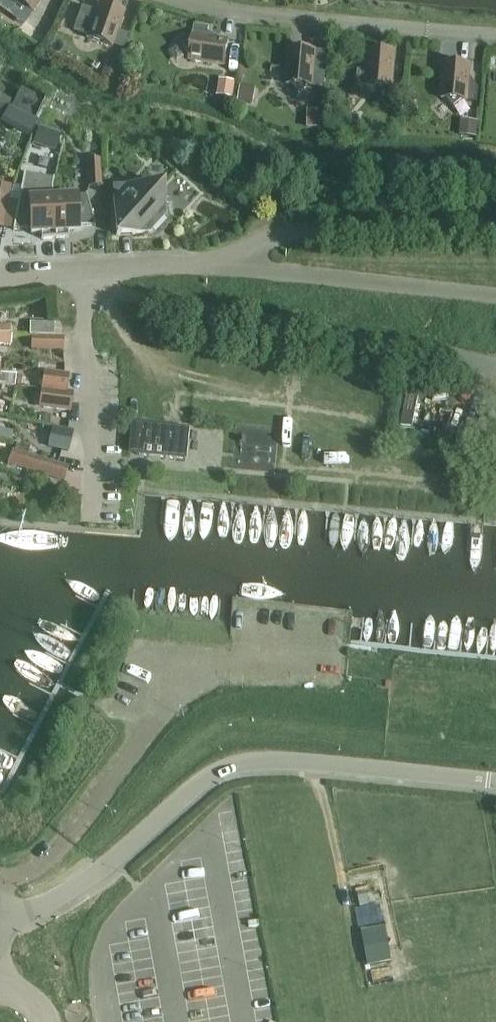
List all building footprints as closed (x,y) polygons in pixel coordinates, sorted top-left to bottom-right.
[(32,12),(41,0),(14,0),(32,12)] [(81,7),(73,31),(88,37),(88,39),(112,47),(124,13),(100,4),(97,13),(81,7)] [(45,20),(38,30),(46,36),(53,26),(45,20)] [(190,56),(189,61),(225,66),(229,41),(207,38),(209,28),(194,26),(192,41),(184,47),(190,56)] [(290,49),(287,85),(292,86),(299,94),(306,87),(312,88),(322,88),(323,74),(313,73),(315,51),(290,49)] [(370,50),(368,71),(358,71),(357,85),(366,86),(366,87),(392,89),(395,53),(370,50)] [(107,60),(101,76),(114,81),(120,64),(107,60)] [(445,63),(441,99),(447,100),(454,108),(461,101),(467,102),(476,103),(478,88),(468,87),(470,66),(445,63)] [(221,80),(218,96),(233,98),(236,82),(221,80)] [(240,87),(237,103),(253,105),(255,89),(240,87)] [(393,89),(392,106),(404,107),(406,90),(393,89)] [(11,104),(5,114),(33,130),(39,119),(11,104)] [(462,121),(461,136),(476,137),(477,123),(462,121)] [(39,127),(33,142),(55,151),(61,135),(39,127)] [(100,162),(87,162),(88,187),(101,187),(100,162)] [(41,240),(55,239),(53,197),(52,187),(53,179),(24,174),(13,231),(14,231),(14,230),(30,229),(30,234),(42,234),(42,239),(41,239),(41,240)] [(130,188),(114,189),(115,205),(116,237),(148,235),(148,227),(154,219),(163,219),(162,187),(130,188)] [(53,197),(55,239),(68,239),(68,238),(67,238),(67,233),(78,232),(78,227),(94,226),(94,227),(95,227),(86,195),(85,195),(85,196),(53,197)] [(30,324),(29,336),(37,336),(53,337),(54,324),(51,324),(30,324)] [(10,335),(10,327),(0,327),(0,335),(10,335)] [(10,345),(11,335),(10,335),(0,335),(0,345),(10,345)] [(31,336),(31,350),(62,352),(63,352),(63,351),(63,337),(62,337),(57,337),(55,337),(53,337),(37,336),(31,336)] [(44,372),(41,388),(68,392),(70,375),(44,372)] [(14,386),(15,376),(0,374),(0,384),(14,386)] [(71,412),(72,407),(74,393),(68,392),(41,388),(39,408),(71,412)] [(139,423),(136,455),(186,459),(189,427),(139,423)] [(71,431),(51,426),(47,446),(66,450),(71,431)] [(5,464),(26,470),(30,457),(10,451),(5,464)] [(30,457),(26,470),(62,482),(67,469),(30,457)] [(367,895),(358,896),(360,907),(369,905),(367,895)] [(385,929),(361,933),(368,968),(391,963),(385,929)]
